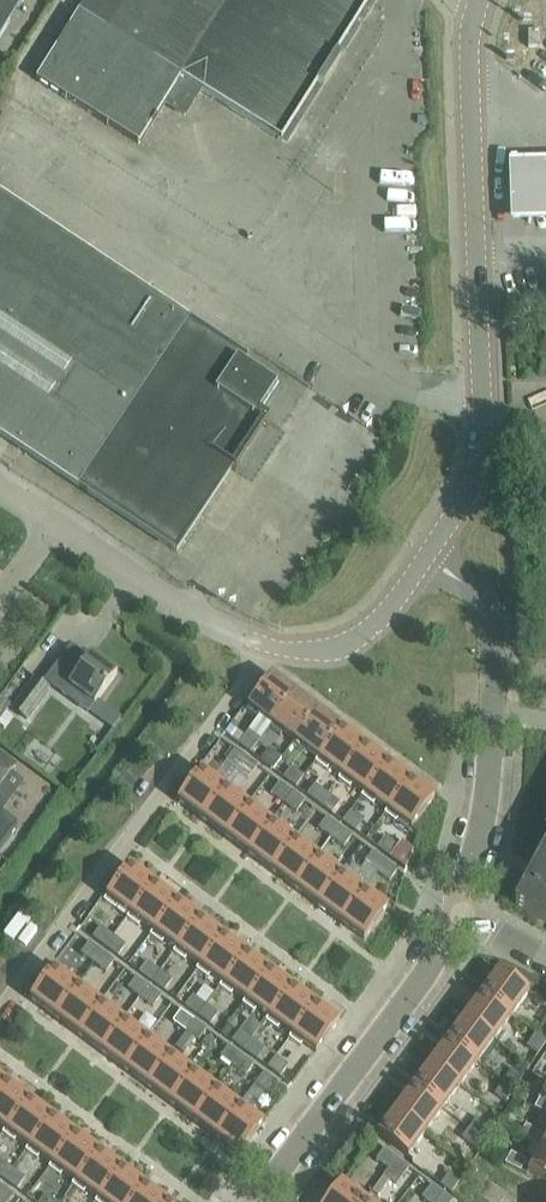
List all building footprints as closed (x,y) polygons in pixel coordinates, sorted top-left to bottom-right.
[(23,0),(0,0),(0,37),(23,0)] [(78,13),(200,90),(274,137),(286,145),(328,79),(201,0),(86,0),(78,13)] [(328,79),(369,14),(346,0),(201,0),(328,79)] [(369,14),(378,0),(346,0),(369,14)] [(200,90),(78,13),(36,80),(139,145),(165,103),(184,115),(200,90)] [(528,47),(541,47),(541,31),(528,31),(528,47)] [(509,164),(510,223),(545,223),(545,163),(509,164)] [(76,485),(176,551),(264,418),(259,414),(277,388),(243,366),(247,360),(185,320),(0,197),(0,434),(76,485)] [(530,465),(531,477),(545,477),(545,464),(530,465)] [(94,705),(117,675),(91,655),(84,665),(73,657),(52,685),(64,693),(69,686),(94,705)] [(271,675),(246,710),(245,710),(257,719),(260,715),(271,723),(294,693),(272,677),(272,676),(271,675)] [(10,709),(26,721),(50,689),(34,677),(10,709)] [(294,693),(271,723),(268,727),(280,736),(283,732),(294,741),(317,710),(294,693)] [(317,710),(294,741),(291,745),(303,753),(306,749),(317,758),(340,727),(317,710)] [(340,727),(317,758),(314,762),(325,771),(329,766),(340,775),(363,744),(340,727)] [(250,753),(260,740),(248,731),(238,744),(250,753)] [(30,740),(20,756),(31,764),(41,748),(30,740)] [(363,744),(340,775),(337,779),(349,788),(352,784),(363,792),(386,762),(363,744)] [(236,771),(245,758),(234,749),(224,762),(236,771)] [(273,771),(281,759),(268,749),(259,761),(273,771)] [(15,766),(0,755),(0,787),(15,766)] [(257,766),(245,758),(236,771),(248,779),(257,766)] [(386,762),(363,792),(360,796),(372,805),(375,801),(386,809),(409,779),(386,762)] [(204,766),(178,801),(179,802),(201,818),(223,787),(212,779),(215,775),(204,766)] [(295,787),(303,776),(290,767),(283,778),(295,787)] [(409,779),(386,809),(383,813),(395,822),(398,818),(410,827),(411,828),(434,797),(433,796),(409,779)] [(227,783),(223,787),(201,818),(224,835),(247,804),(236,796),(239,792),(227,783)] [(283,803),(292,792),(279,783),(270,794),(283,803)] [(331,814),(340,803),(315,785),(306,796),(331,814)] [(305,802),(292,792),(283,803),(296,813),(305,802)] [(250,800),(247,804),(224,835),(247,852),(270,821),(259,813),(262,809),(250,800)] [(355,832),(363,821),(350,811),(342,822),(355,832)] [(16,828),(0,816),(0,850),(16,828)] [(273,817),(270,821),(247,852),(270,869),(293,839),(282,830),(285,826),(273,817)] [(330,837),(338,827),(326,818),(318,829),(330,837)] [(351,837),(338,827),(330,837),(343,847),(351,837)] [(296,835),(293,839),(270,869),(293,886),(316,856),(305,848),(308,844),(296,835)] [(390,857),(398,846),(384,837),(377,848),(390,857)] [(530,876),(514,905),(545,923),(545,845),(530,876)] [(319,852),(316,856),(293,886),(317,904),(340,873),(328,865),(331,861),(319,852)] [(376,872),(384,861),(372,852),(364,863),(376,872)] [(397,871),(384,861),(376,872),(389,882),(397,871)] [(129,866),(104,900),(103,901),(115,909),(118,905),(130,914),(152,883),(130,867),(130,866),(129,866)] [(343,869),(340,873),(317,904),(339,921),(362,890),(351,882),(355,878),(343,869)] [(152,883),(130,914),(127,918),(138,927),(141,923),(153,931),(175,901),(152,883)] [(365,886),(362,890),(339,921),(363,938),(363,939),(364,940),(387,908),(386,907),(386,908),(374,899),(377,895),(365,886)] [(175,901),(153,931),(150,935),(161,944),(164,940),(176,948),(198,918),(175,901)] [(198,918),(176,948),(173,952),(184,961),(187,957),(199,965),(222,935),(198,918)] [(105,948),(113,936),(100,927),(92,938),(105,948)] [(222,935),(199,965),(196,969),(207,978),(210,974),(222,983),(245,952),(222,935)] [(126,946),(113,936),(105,948),(117,957),(126,946)] [(93,963),(101,952),(88,943),(80,954),(93,963)] [(101,952),(93,963),(106,973),(114,962),(101,952)] [(245,952),(222,983),(219,986),(230,995),(233,991),(245,1000),(268,969),(245,952)] [(151,982),(159,970),(147,961),(138,972),(151,982)] [(56,965),(30,999),(31,1000),(53,1016),(76,985),(65,977),(67,973),(56,965)] [(268,969),(245,1000),(242,1003),(253,1012),(256,1008),(268,1017),(291,986),(268,969)] [(172,980),(159,970),(151,982),(164,991),(172,980)] [(481,994),(511,1017),(528,993),(498,971),(481,994)] [(139,998),(147,987),(135,978),(127,989),(139,998)] [(79,982),(76,985),(53,1016),(76,1033),(99,1003),(88,994),(90,990),(79,982)] [(291,986),(268,1017),(265,1021),(276,1029),(279,1025),(291,1034),(314,1003),(291,986)] [(160,997),(147,987),(139,998),(152,1008),(160,997)] [(511,1017),(481,994),(463,1017),(494,1040),(511,1017)] [(197,1015),(205,1005),(192,995),(184,1006),(197,1015)] [(102,999),(99,1003),(76,1033),(100,1051),(122,1020),(111,1011),(113,1008),(102,999)] [(314,1003),(291,1034),(289,1038),(300,1047),(303,1043),(315,1052),(314,1052),(315,1053),(339,1021),(338,1020),(338,1021),(314,1003)] [(205,1005),(197,1015),(210,1025),(217,1014),(205,1005)] [(185,1032),(193,1021),(180,1011),(172,1022),(185,1032)] [(125,1016),(122,1020),(100,1051),(123,1068),(145,1037),(134,1028),(136,1025),(125,1016)] [(494,1040),(463,1017),(446,1040),(477,1063),(494,1040)] [(193,1021),(185,1032),(186,1032),(175,1047),(184,1053),(185,1052),(187,1054),(189,1050),(187,1049),(191,1043),(193,1045),(196,1041),(194,1040),(195,1038),(198,1041),(206,1030),(193,1021)] [(243,1051),(252,1039),(251,1039),(257,1030),(246,1022),(231,1041),(243,1051)] [(148,1033),(145,1037),(123,1068),(146,1085),(169,1054),(157,1045),(160,1042),(148,1033)] [(535,1034),(526,1047),(537,1055),(545,1042),(545,1041),(535,1034)] [(252,1039),(243,1051),(256,1061),(257,1060),(262,1063),(269,1053),(252,1039)] [(446,1040),(429,1064),(459,1087),(477,1063),(446,1040)] [(231,1066),(239,1055),(228,1046),(220,1057),(231,1066)] [(171,1051),(169,1054),(146,1085),(169,1102),(192,1071),(180,1063),(183,1059),(171,1051)] [(253,1065),(239,1055),(231,1066),(245,1076),(253,1065)] [(280,1077),(288,1066),(275,1057),(267,1068),(280,1077)] [(429,1064),(411,1087),(442,1110),(459,1087),(429,1064)] [(194,1068),(192,1071),(169,1102),(192,1119),(215,1088),(203,1080),(206,1077),(194,1068)] [(502,1082),(513,1091),(523,1076),(511,1069),(502,1082)] [(268,1093),(276,1082),(263,1073),(255,1084),(268,1093)] [(0,1088),(0,1126),(5,1129),(27,1098),(4,1081),(0,1088)] [(513,1091),(502,1082),(494,1095),(505,1103),(513,1091)] [(215,1088),(192,1119),(215,1136),(238,1106),(226,1097),(229,1094),(217,1085),(215,1088)] [(411,1087),(394,1110),(425,1133),(442,1110),(411,1087)] [(534,1108),(545,1114),(545,1100),(540,1097),(534,1108)] [(27,1098),(5,1129),(2,1133),(13,1141),(16,1138),(28,1146),(51,1116),(27,1098)] [(241,1102),(238,1106),(215,1136),(238,1154),(239,1155),(263,1123),(262,1123),(261,1123),(250,1114),(252,1111),(241,1102)] [(425,1133),(394,1110),(377,1134),(407,1156),(425,1133)] [(51,1116),(28,1146),(25,1150),(37,1159),(40,1155),(51,1164),(74,1133),(51,1116)] [(468,1129),(481,1139),(489,1128),(476,1118),(468,1129)] [(525,1125),(520,1136),(534,1143),(540,1133),(525,1125)] [(481,1139),(468,1129),(462,1138),(475,1148),(481,1139)] [(74,1133),(51,1164),(49,1168),(60,1176),(63,1172),(74,1181),(97,1150),(74,1133)] [(542,1144),(527,1172),(545,1182),(545,1146),(542,1144)] [(387,1168),(395,1157),(383,1149),(375,1160),(387,1168)] [(97,1150),(74,1181),(71,1184),(83,1193),(86,1189),(97,1198),(120,1167),(97,1150)] [(510,1153),(505,1164),(520,1172),(526,1162),(510,1153)] [(395,1157),(387,1168),(388,1169),(383,1175),(396,1185),(409,1168),(395,1157)] [(12,1168),(0,1160),(0,1177),(3,1180),(12,1168)] [(97,1198),(94,1201),(95,1201),(130,1201),(143,1185),(120,1167),(97,1198)] [(12,1168),(3,1180),(17,1190),(25,1178),(12,1168)] [(451,1193),(460,1181),(449,1173),(440,1185),(451,1193)] [(364,1200),(341,1183),(326,1201),(363,1201),(364,1200)] [(442,1192),(431,1184),(421,1197),(428,1201),(435,1201),(442,1192)] [(13,1195),(0,1185),(0,1201),(7,1201),(13,1195)] [(130,1201),(166,1201),(167,1201),(143,1185),(130,1201)] [(63,1196),(56,1191),(50,1198),(45,1194),(39,1201),(58,1201),(63,1196)] [(435,1201),(452,1201),(453,1201),(442,1192),(435,1201)]
